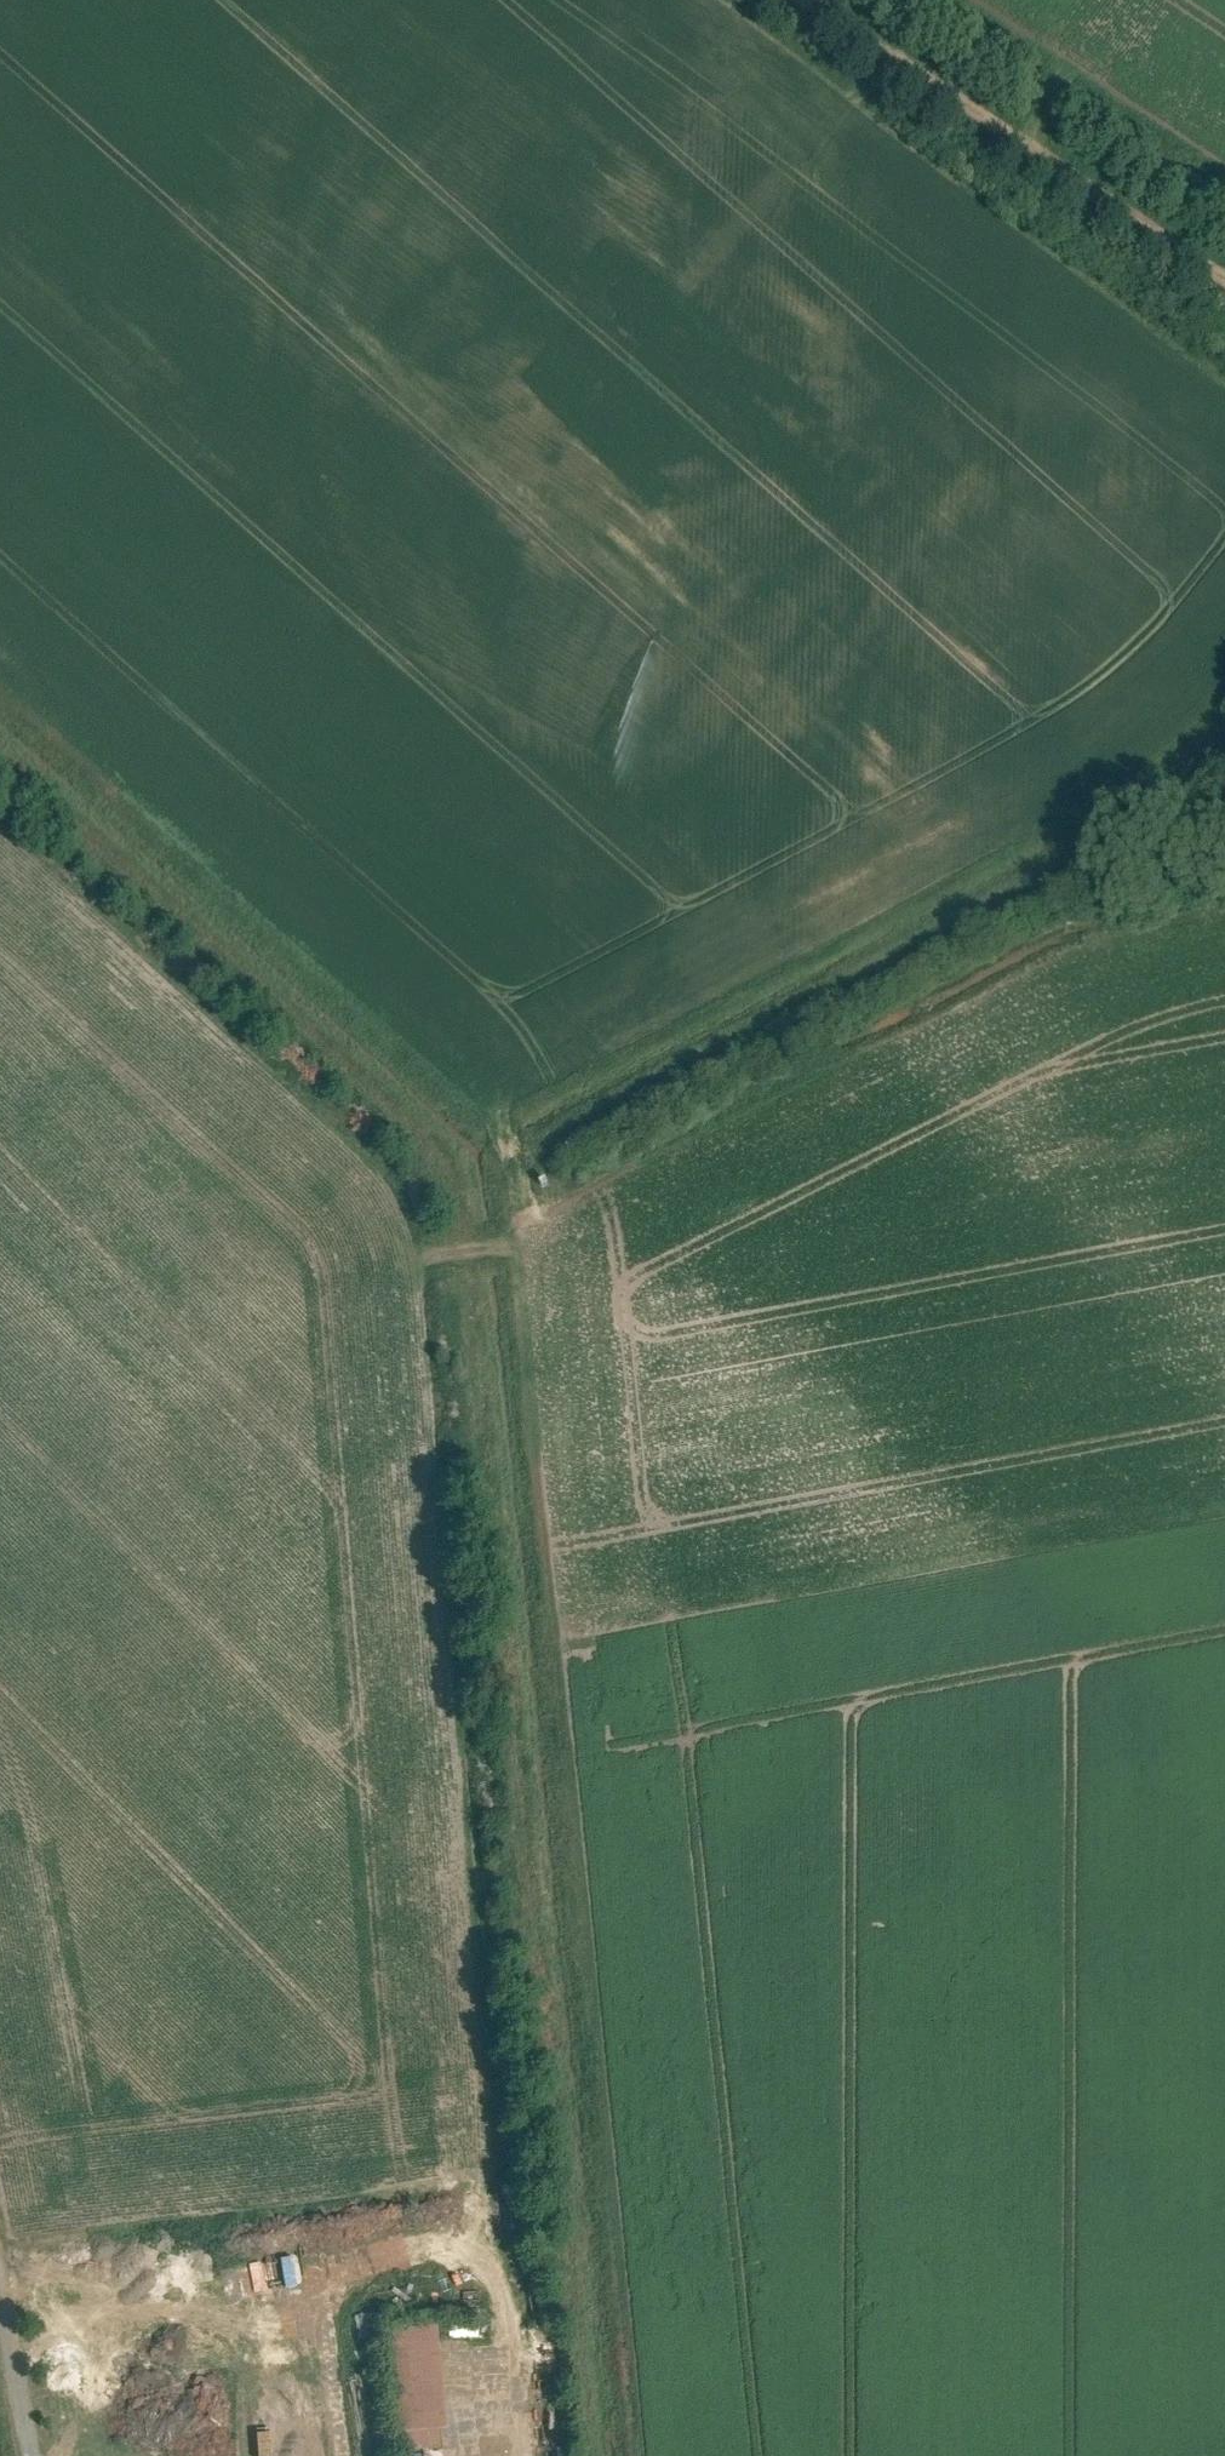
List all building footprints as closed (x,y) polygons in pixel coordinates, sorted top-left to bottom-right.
[(434,2446),(425,2325),(383,2328),(392,2449),(434,2446)]
